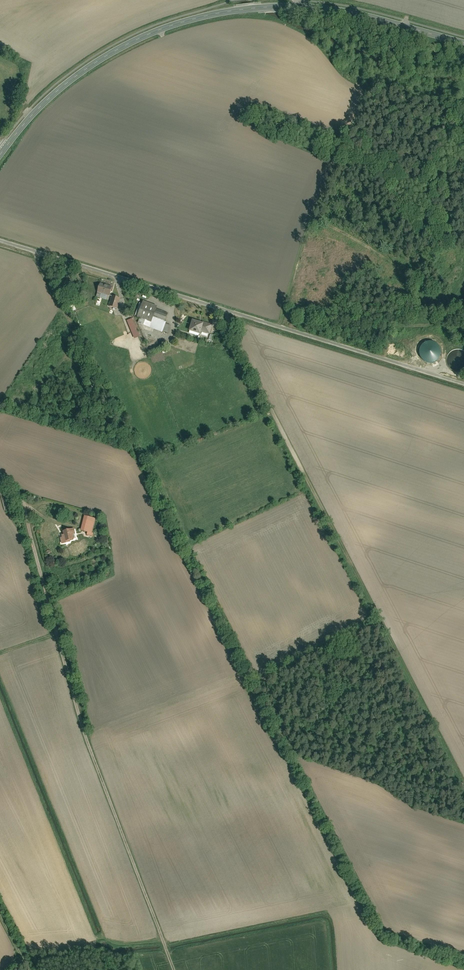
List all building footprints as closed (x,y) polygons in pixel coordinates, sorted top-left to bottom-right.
[(112,287),(101,283),(98,291),(110,295),(112,287)] [(121,298),(113,295),(110,306),(117,308),(121,298)] [(157,305),(143,300),(138,317),(141,318),(152,322),(154,316),(167,320),(169,312),(157,308),(157,305)] [(150,327),(163,331),(166,323),(167,320),(154,316),(152,322),(150,327)] [(133,318),(128,320),(135,338),(140,336),(133,318)] [(141,318),(139,323),(150,327),(152,322),(141,318)] [(204,323),(193,320),(189,331),(201,335),(202,331),(204,323)] [(210,334),(213,324),(205,321),(204,323),(202,331),(210,334)] [(169,333),(172,325),(166,323),(163,331),(169,333)] [(151,337),(146,339),(151,352),(156,350),(151,337)] [(435,364),(439,353),(434,351),(436,345),(422,340),(419,350),(423,351),(420,359),(435,364)] [(96,518),(85,515),(81,529),(89,531),(88,534),(94,536),(94,532),(93,532),(96,518)] [(75,528),(63,530),(64,534),(62,534),(63,537),(61,537),(62,543),(71,541),(71,539),(74,538),(73,533),(76,533),(75,528)]
